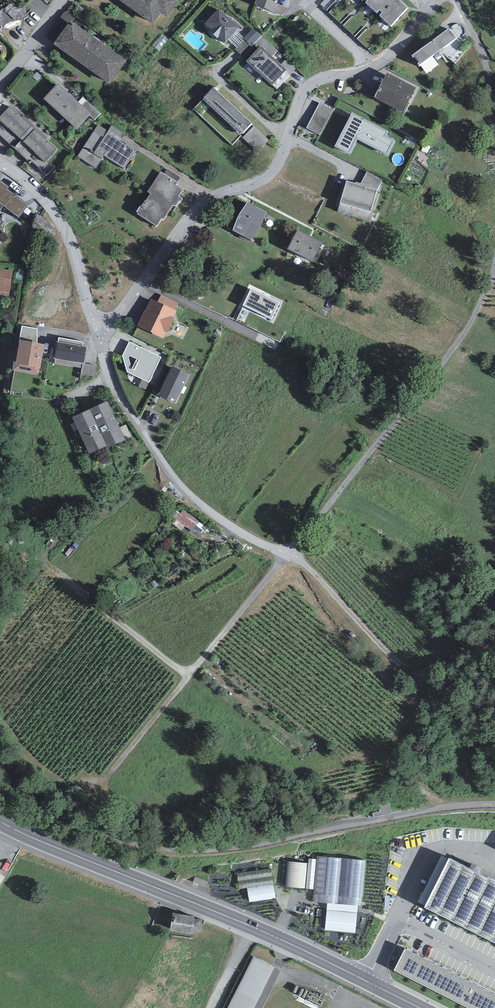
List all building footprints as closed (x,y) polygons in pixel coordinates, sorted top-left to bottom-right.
[(153,24),(161,13),(167,17),(179,0),(120,0),(153,24)] [(254,4),(273,12),(277,3),(278,0),(256,0),(254,4)] [(366,2),(377,12),(379,9),(389,0),(368,0),(366,2)] [(407,8),(399,0),(389,0),(379,9),(383,12),(380,15),(391,25),(407,8)] [(282,16),(288,9),(277,3),(273,12),(282,16)] [(219,8),(204,23),(211,30),(210,31),(217,38),(219,37),(225,43),(228,40),(237,30),(240,27),(219,8)] [(72,22),(77,15),(70,11),(64,12),(61,17),(69,23),(70,21),(72,22)] [(69,23),(54,44),(110,84),(126,60),(72,22),(70,21),(69,23)] [(244,37),(243,38),(245,40),(252,46),(254,44),(261,36),(253,28),(244,37)] [(413,57),(414,56),(420,62),(418,63),(419,65),(456,38),(449,28),(412,55),(413,57)] [(236,48),(237,48),(244,40),(245,40),(243,38),(244,37),(237,30),(228,40),(236,48)] [(285,71),(286,70),(280,65),(272,57),(278,50),(261,36),(254,44),(258,48),(246,61),(272,85),(285,71)] [(457,39),(445,46),(455,62),(467,55),(457,39)] [(235,49),(240,54),(249,45),(244,40),(237,48),(236,48),(235,49)] [(285,71),(290,76),(298,67),(287,57),(280,65),(286,70),(285,71)] [(272,85),(277,89),(290,76),(285,71),(272,85)] [(408,103),(416,88),(387,73),(374,97),(403,112),(404,113),(409,104),(408,103)] [(58,83),(44,98),(77,129),(90,115),(91,114),(82,106),(58,83)] [(252,123),(213,87),(204,97),(205,97),(242,132),(243,132),(252,123)] [(205,97),(203,99),(240,134),(242,132),(205,97)] [(95,120),(101,113),(87,100),(82,106),(91,114),(90,115),(95,120)] [(320,103),(307,128),(320,134),(332,110),(320,103)] [(10,106),(0,117),(0,120),(44,162),(56,149),(10,106)] [(335,146),(350,154),(357,139),(387,155),(395,140),(387,136),(389,131),(352,112),(335,146)] [(98,125),(78,156),(96,168),(104,156),(123,169),(135,151),(120,141),(125,134),(112,125),(108,131),(98,125)] [(269,140),(254,126),(243,137),(258,152),(269,140)] [(177,182),(180,178),(167,169),(164,174),(177,182)] [(164,174),(161,171),(148,191),(150,194),(145,201),(145,200),(137,213),(156,226),(162,219),(163,220),(173,206),(174,206),(175,206),(176,205),(180,201),(181,202),(182,199),(179,196),(183,190),(177,185),(179,183),(177,182),(164,174)] [(377,190),(382,180),(367,171),(361,183),(356,182),(355,183),(377,190)] [(28,205),(8,189),(9,187),(0,180),(0,210),(4,205),(18,217),(28,205)] [(346,181),(340,203),(370,211),(377,190),(355,183),(346,181)] [(247,202),(233,230),(251,240),(266,212),(247,202)] [(338,212),(367,220),(370,211),(340,203),(338,212)] [(322,243),(298,230),(287,249),(312,262),(322,243)] [(9,296),(13,271),(0,269),(0,295),(9,296)] [(272,320),(280,303),(251,288),(242,306),(272,320)] [(178,303),(161,295),(158,302),(175,310),(178,303)] [(173,317),(177,311),(175,310),(158,302),(150,298),(137,326),(164,338),(166,332),(167,332),(174,318),(173,317)] [(37,328),(22,326),(19,340),(20,340),(37,343),(37,328)] [(83,346),(83,342),(59,338),(58,341),(56,341),(53,359),(55,359),(54,364),(82,369),(83,363),(84,364),(87,347),(83,346)] [(37,343),(20,340),(16,362),(14,361),(13,370),(38,375),(39,368),(40,368),(45,344),(37,343)] [(161,358),(129,341),(122,356),(127,372),(149,382),(161,358)] [(95,377),(96,366),(84,364),(83,363),(82,369),(81,374),(95,377)] [(171,366),(158,395),(175,403),(189,374),(171,366)] [(107,401),(90,409),(107,447),(124,439),(107,401)] [(89,455),(107,447),(90,409),(72,417),(89,455)] [(193,529),(202,519),(186,506),(177,517),(193,529)] [(392,814),(388,797),(380,799),(381,801),(379,802),(381,812),(372,813),(373,818),(392,814)] [(366,860),(318,856),(314,902),(328,904),(357,906),(361,906),(361,898),(363,898),(366,860)] [(316,859),(309,859),(306,889),(313,889),(316,859)] [(449,861),(424,909),(494,945),(494,884),(449,861)] [(307,863),(289,862),(286,886),(305,888),(307,863)] [(271,868),(237,873),(239,889),(246,888),(273,884),(271,868)] [(206,888),(208,882),(195,877),(193,882),(206,888)] [(246,888),(250,902),(275,898),(273,884),(246,888)] [(328,904),(325,930),(355,932),(357,906),(328,904)] [(173,914),(171,931),(192,934),(192,932),(200,933),(202,920),(195,919),(195,917),(173,914)] [(405,951),(394,972),(466,1007),(494,1007),(494,996),(405,951)] [(253,958),(228,1007),(255,1007),(275,969),(253,958)]
